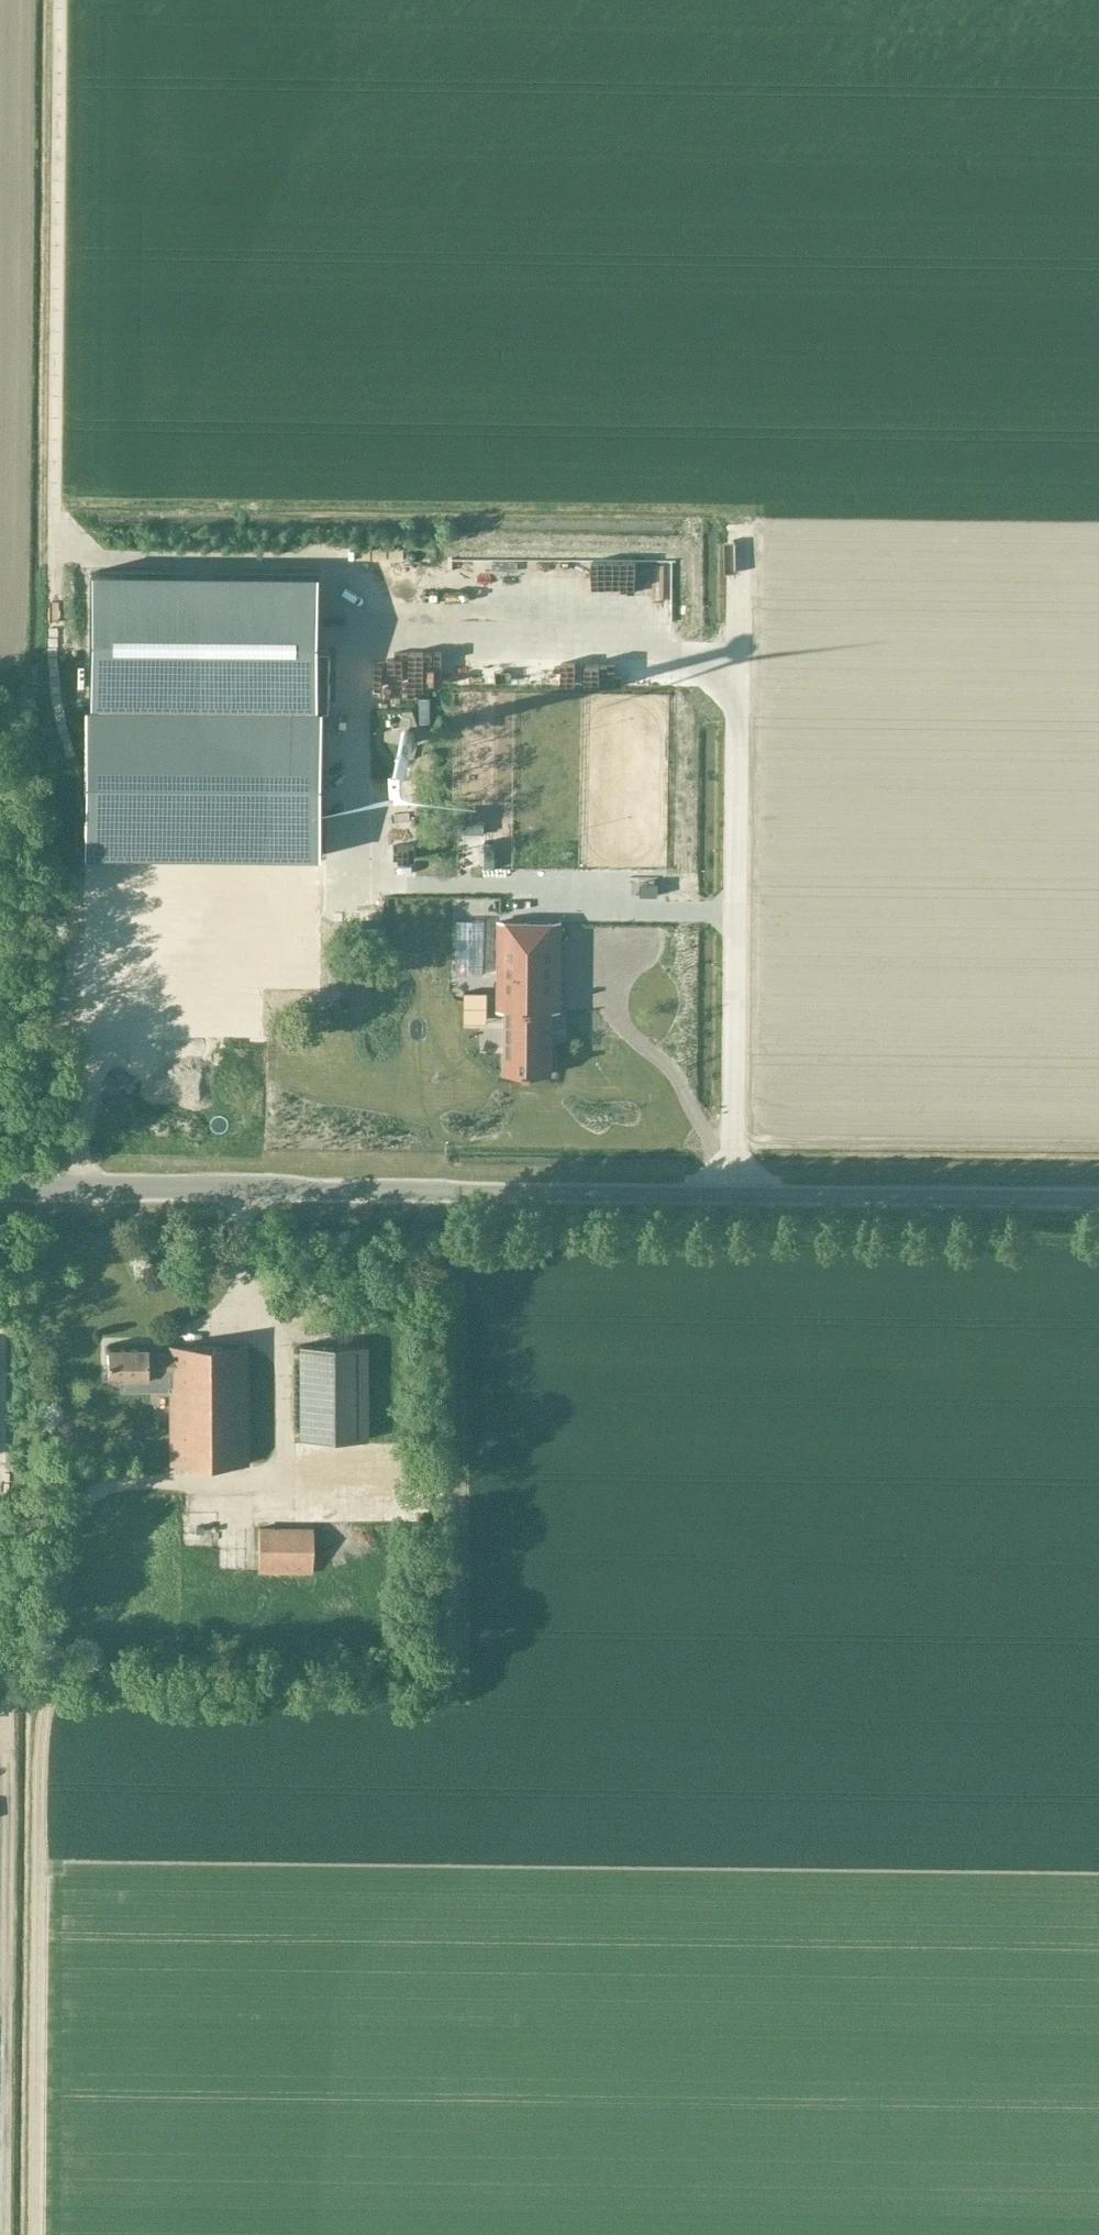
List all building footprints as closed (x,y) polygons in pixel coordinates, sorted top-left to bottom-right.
[(319,651),(320,575),(89,573),(88,708),(83,708),(81,854),(87,854),(85,1037),(263,1039),(264,991),(320,992),(324,711),(330,711),(330,651),(319,651)] [(405,741),(408,742),(411,741),(413,740),(414,737),(415,735),(414,732),(413,730),(410,729),(408,728),(405,729),(403,730),(402,732),(401,735),(402,738),(403,740),(405,741)] [(483,972),(485,917),(457,916),(455,971),(483,972)] [(498,922),(498,1010),(505,1010),(505,1074),(551,1074),(552,1011),(559,1011),(560,923),(498,922)] [(298,1442),(367,1441),(367,1346),(297,1347),(298,1442)] [(168,1387),(168,1465),(246,1465),(246,1348),(168,1348),(168,1355),(146,1355),(146,1350),(106,1350),(106,1379),(123,1379),(123,1388),(168,1387)] [(385,1516),(386,1504),(364,1504),(363,1515),(385,1516)] [(258,1529),(258,1573),(312,1574),(312,1530),(258,1529)]
